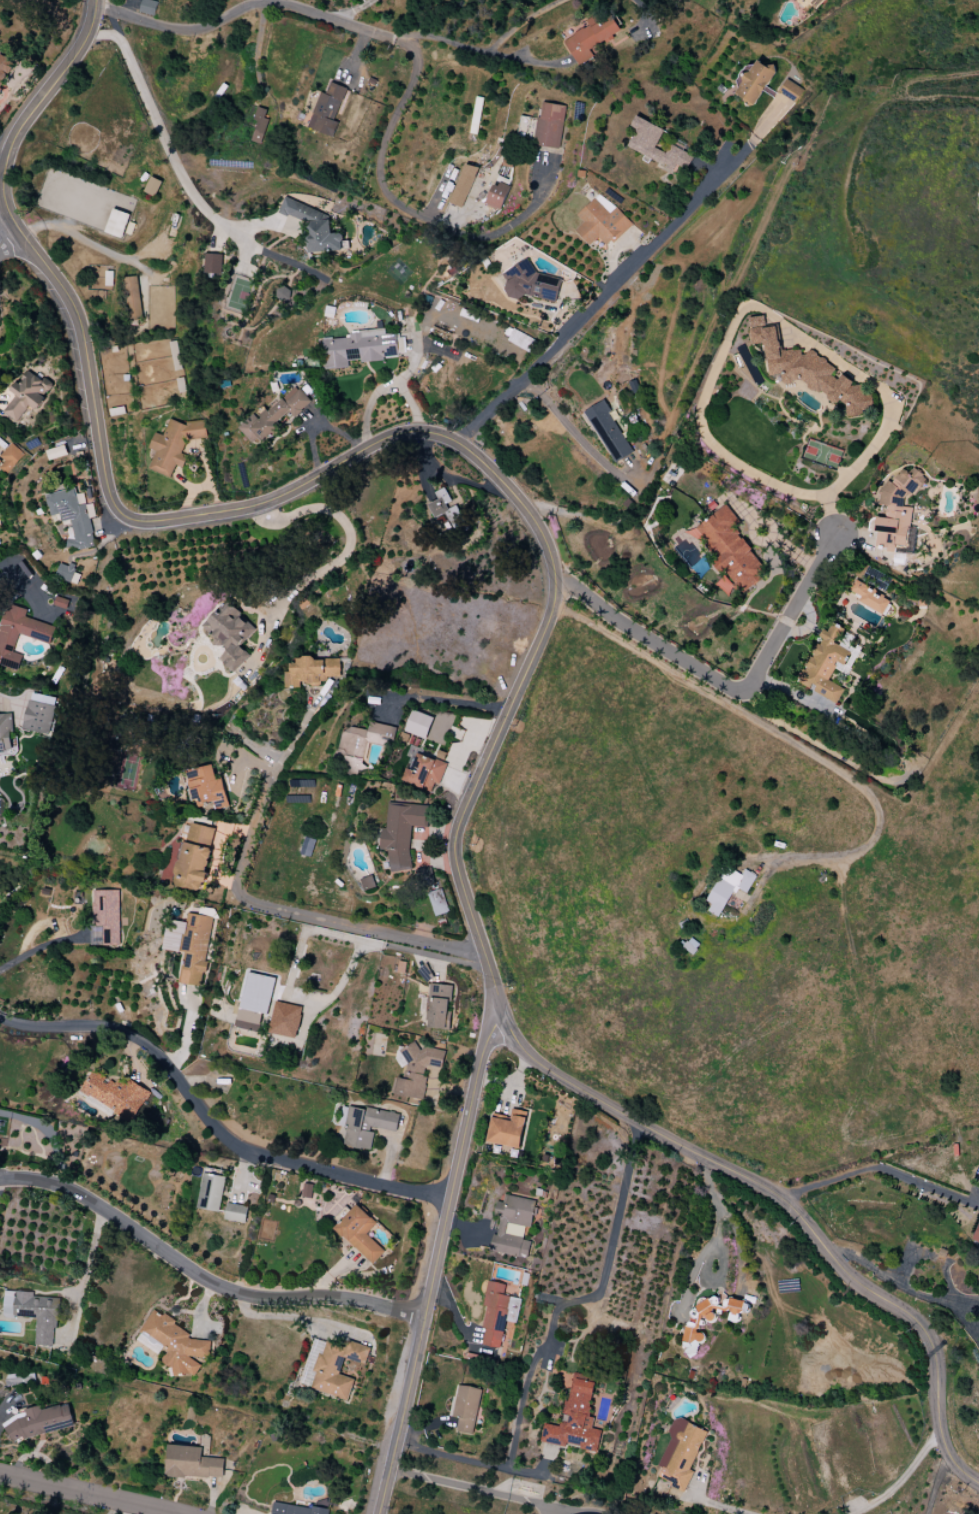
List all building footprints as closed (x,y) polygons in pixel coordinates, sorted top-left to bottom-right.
[(150,0),(142,0),(140,12),(155,16),(158,2),(150,0)] [(824,0),(805,0),(815,10),(824,0)] [(621,32),(611,13),(602,18),(599,13),(586,20),(589,26),(563,40),(577,66),(593,57),(588,49),(621,32)] [(13,63),(0,54),(0,82),(13,63)] [(736,93),(754,105),(775,73),(757,61),(736,93)] [(778,92),(795,103),(803,90),(787,79),(778,92)] [(346,88),(330,82),(326,94),(320,91),(307,128),(332,137),(337,123),(334,122),(346,88)] [(560,148),(565,106),(543,103),(541,117),(537,117),(534,145),(560,148)] [(266,111),(256,109),(253,121),(256,121),(252,142),(262,144),(267,119),(265,118),(266,111)] [(664,129),(635,117),(630,128),(636,131),(627,150),(675,170),(677,165),(687,169),(693,155),(669,145),(666,153),(656,148),(664,129)] [(451,204),(465,208),(477,167),(463,163),(451,204)] [(144,192),(154,197),(162,182),(151,176),(144,192)] [(494,182),(484,204),(500,210),(509,188),(494,182)] [(631,225),(600,192),(576,215),(583,223),(575,230),(590,246),(598,238),(607,247),(631,225)] [(309,253),(343,251),(341,233),(331,234),(330,215),(285,198),(279,213),(309,224),(310,237),(308,242),(309,253)] [(129,213),(111,209),(105,234),(123,238),(129,213)] [(222,278),(222,254),(205,254),(204,277),(222,278)] [(501,274),(506,282),(504,290),(509,298),(518,300),(525,295),(553,301),(556,299),(561,279),(535,273),(527,259),(501,274)] [(129,321),(143,320),(138,276),(124,277),(129,321)] [(769,376),(780,375),(781,384),(795,382),(838,401),(839,401),(845,403),(847,417),(861,415),(864,409),(872,408),(871,396),(861,392),(860,384),(842,377),(830,378),(836,365),(807,352),(801,353),(801,349),(781,352),(777,326),(766,328),(764,316),(748,318),(752,343),(754,344),(764,343),(769,376)] [(535,341),(514,329),(507,340),(528,352),(535,341)] [(324,370),(349,368),(348,362),(385,360),(385,357),(398,356),(397,335),(385,336),(385,332),(322,336),(324,370)] [(3,412),(16,422),(29,405),(36,411),(46,397),(45,396),(53,385),(43,377),(41,380),(27,370),(11,392),(15,395),(3,412)] [(238,427),(252,444),(259,437),(264,443),(281,429),(276,423),(289,412),(294,417),(311,402),(297,386),(258,419),(254,414),(238,427)] [(584,411),(614,464),(633,453),(603,401),(584,411)] [(149,470),(170,478),(175,466),(183,468),(187,456),(181,454),(187,438),(193,440),(204,439),(206,435),(205,420),(186,422),(185,425),(170,419),(163,436),(155,433),(149,449),(156,451),(149,470)] [(7,475),(24,454),(11,443),(0,457),(0,458),(4,461),(0,466),(0,470),(7,475)] [(875,547),(896,549),(896,553),(914,554),(915,528),(911,528),(912,507),(903,507),(904,496),(920,497),(921,471),(911,470),(911,472),(897,472),(896,482),(881,481),(880,505),(886,506),(886,518),(877,517),(875,547)] [(435,492),(438,499),(427,505),(434,519),(446,513),(454,528),(464,523),(455,504),(453,505),(444,488),(435,492)] [(95,546),(87,504),(79,505),(76,489),(46,495),(51,516),(61,514),(62,522),(71,520),(74,538),(66,540),(68,551),(95,546)] [(691,529),(721,575),(725,572),(738,592),(767,574),(724,507),(691,529)] [(75,566),(59,563),(56,579),(78,584),(80,574),(74,573),(75,566)] [(857,604),(884,614),(890,597),(853,583),(850,591),(860,596),(857,604)] [(202,626),(226,652),(219,658),(233,673),(250,656),(239,646),(256,630),(228,601),(202,626)] [(51,644),(56,627),(25,618),(27,610),(8,604),(0,629),(0,659),(3,660),(2,665),(19,671),(23,655),(13,652),(19,634),(51,644)] [(798,683),(812,689),(811,691),(837,704),(844,688),(828,681),(837,662),(842,665),(849,651),(836,644),(843,629),(832,624),(828,632),(824,630),(798,683)] [(340,678),(340,658),(298,659),(298,664),(290,664),(290,672),(285,672),(286,688),(301,687),(301,685),(320,684),(320,678),(340,678)] [(60,699),(31,692),(23,729),(51,736),(60,699)] [(434,718),(413,710),(404,731),(425,740),(434,718)] [(6,755),(6,750),(13,750),(12,714),(0,714),(0,756),(6,755)] [(395,727),(370,722),(367,732),(344,727),(335,768),(362,774),(368,743),(391,748),(395,727)] [(401,782),(431,792),(434,783),(440,785),(447,763),(444,762),(447,753),(438,750),(436,756),(417,750),(410,770),(406,769),(401,782)] [(228,806),(222,778),(215,779),(212,765),(196,769),(196,770),(187,772),(195,807),(214,802),(215,809),(228,806)] [(427,805),(387,803),(386,829),(381,828),(380,850),(389,850),(388,870),(409,871),(411,826),(425,827),(427,805)] [(217,829),(189,822),(174,885),(201,892),(217,829)] [(756,875),(744,870),(742,874),(725,866),(708,902),(712,903),(708,912),(721,918),(735,887),(748,893),(756,875)] [(433,884),(431,867),(416,869),(418,885),(433,884)] [(376,887),(371,875),(360,880),(365,891),(376,887)] [(448,912),(441,889),(427,893),(434,916),(448,912)] [(119,945),(118,890),(92,891),(93,926),(103,926),(103,945),(119,945)] [(212,917),(188,913),(187,923),(177,921),(176,928),(167,927),(164,950),(183,952),(179,983),(203,987),(207,962),(205,962),(212,917)] [(275,978),(247,973),(236,1028),(258,1032),(262,1014),(269,1015),(275,978)] [(427,1028),(448,1029),(450,985),(430,984),(427,1028)] [(303,1007),(275,1001),(269,1033),(296,1039),(303,1007)] [(394,1094),(422,1099),(428,1066),(441,1069),(444,1051),(402,1044),(400,1057),(407,1058),(403,1079),(397,1077),(394,1094)] [(134,1121),(150,1091),(128,1079),(124,1086),(93,1070),(81,1094),(134,1121)] [(510,1121),(491,1117),(486,1143),(520,1149),(526,1111),(512,1109),(510,1121)] [(219,1213),(226,1177),(204,1173),(197,1208),(219,1213)] [(535,1201),(504,1195),(503,1203),(496,1202),(494,1215),(500,1216),(497,1235),(493,1234),(490,1251),(527,1258),(530,1241),(522,1240),(524,1227),(530,1228),(535,1201)] [(247,1206),(227,1204),(225,1221),(246,1223),(247,1206)] [(372,1264),(384,1251),(366,1234),(376,1223),(356,1205),(334,1229),(372,1264)] [(519,1298),(503,1296),(505,1284),(487,1281),(483,1306),(487,1306),(481,1345),(500,1348),(502,1337),(507,1338),(509,1328),(515,1329),(519,1298)] [(57,1299),(34,1297),(35,1292),(5,1291),(3,1317),(36,1319),(35,1345),(54,1347),(57,1299)] [(738,1323),(744,1303),(724,1296),(722,1302),(696,1294),(682,1339),(702,1345),(705,1335),(698,1333),(703,1319),(713,1323),(715,1316),(738,1323)] [(211,1345),(153,1311),(140,1332),(159,1342),(157,1345),(167,1351),(160,1362),(176,1371),(178,1369),(193,1378),(202,1362),(201,1362),(211,1345)] [(348,1400),(354,1379),(339,1375),(344,1359),(365,1365),(370,1347),(347,1341),(345,1347),(327,1342),(323,1356),(320,1355),(310,1390),(348,1400)] [(541,1442),(567,1447),(567,1445),(597,1451),(601,1431),(591,1429),(593,1417),(588,1416),(594,1383),(586,1381),(587,1375),(572,1372),(561,1427),(544,1423),(541,1442)] [(474,1434),(480,1388),(457,1386),(453,1416),(458,1417),(457,1432),(474,1434)] [(75,1426),(69,1404),(42,1411),(41,1409),(5,1418),(11,1442),(75,1426)] [(707,1431),(677,1418),(654,1475),(672,1482),(670,1487),(684,1492),(692,1472),(690,1471),(707,1431)] [(202,1447),(167,1445),(165,1476),(222,1480),(224,1459),(202,1457),(202,1447)] [(329,1510),(273,1502),(271,1513),(328,1513),(329,1510)]
